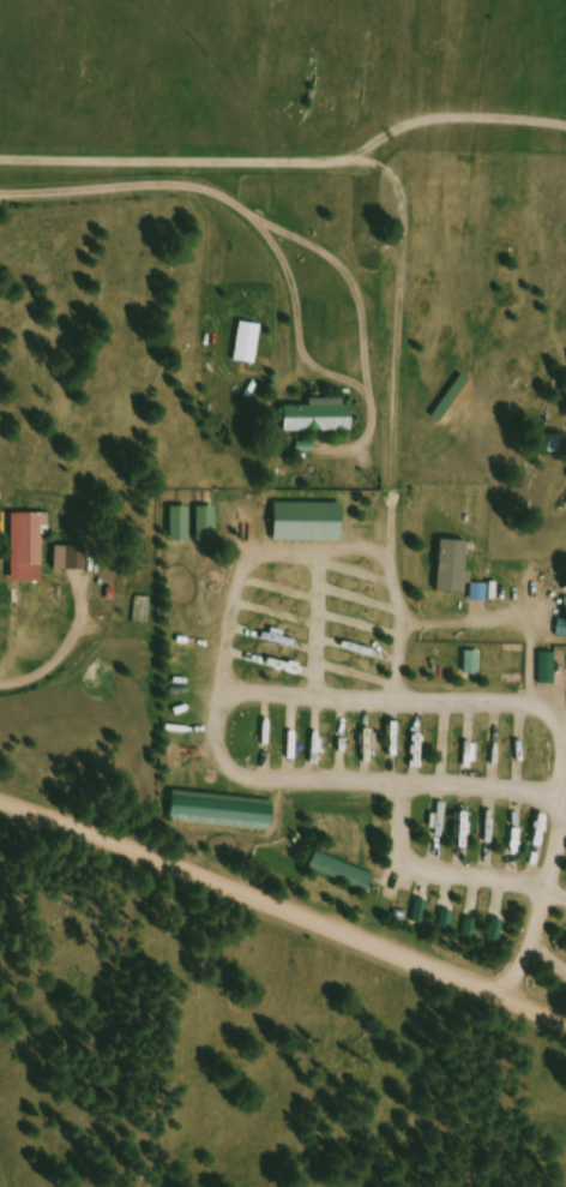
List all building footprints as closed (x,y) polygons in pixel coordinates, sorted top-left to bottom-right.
[(268,328),(246,324),(238,364),(260,368),(268,328)] [(287,434),(357,434),(357,402),(314,402),(314,410),(287,410),(287,434)] [(550,454),(563,455),(565,438),(552,437),(550,454)] [(279,506),(279,545),(348,546),(349,506),(279,506)] [(194,511),(176,511),(176,544),(194,544),(194,511)] [(48,569),(48,517),(20,517),(20,569),(48,569)] [(441,595),(470,596),(471,543),(443,542),(441,595)] [(59,573),(76,573),(76,550),(59,550),(59,573)] [(343,631),(370,632),(370,621),(344,620),(343,631)] [(427,765),(427,733),(418,733),(418,765),(427,765)] [(403,734),(392,734),(392,766),(403,766),(403,734)] [(479,763),(476,743),(468,744),(471,764),(479,763)] [(373,896),(380,877),(320,856),(314,875),(373,896)]
